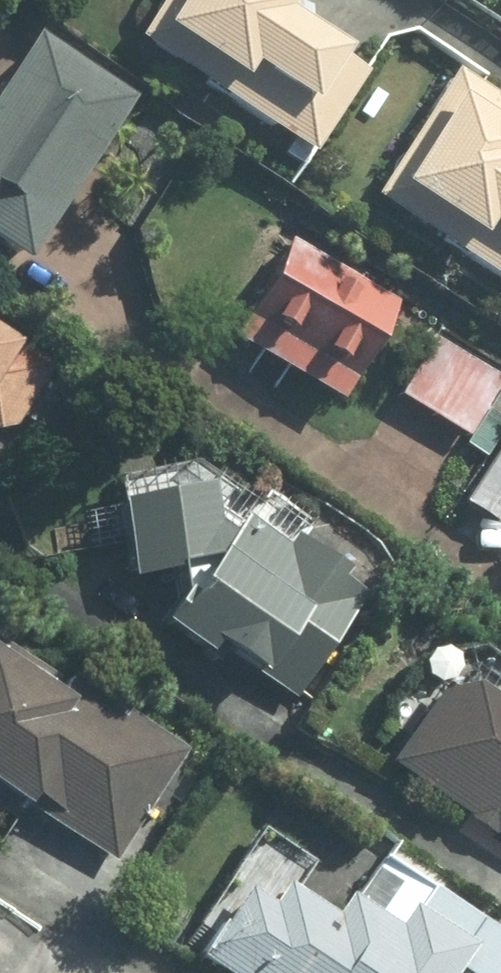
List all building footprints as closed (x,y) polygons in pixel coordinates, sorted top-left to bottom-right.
[(299,152),(354,70),(355,68),(326,49),(266,9),(271,0),(149,0),(125,36),(299,152)] [(114,95),(18,33),(0,59),(0,258),(5,262),(114,95)] [(497,108),(497,96),(490,92),(449,66),(448,66),(414,120),(366,194),(406,220),(500,282),(500,110),(497,108)] [(299,153),(282,143),(275,153),(293,163),(299,153)] [(224,337),(327,398),(385,295),(284,237),(224,337)] [(385,389),(460,433),(496,374),(419,330),(385,389)] [(6,421),(44,363),(0,334),(0,422),(6,421)] [(500,513),(500,438),(497,435),(455,501),(493,525),(500,513)] [(215,535),(199,526),(188,481),(97,499),(115,579),(158,571),(161,589),(140,622),(189,654),(196,644),(197,644),(246,676),(249,672),(287,699),(351,592),(329,578),(335,568),(334,568),(280,535),(274,546),(225,517),(215,535)] [(0,669),(0,799),(106,863),(175,750),(48,674),(37,691),(0,669)] [(423,687),(375,763),(377,763),(458,816),(457,818),(482,834),(485,833),(500,843),(500,693),(497,691),(492,697),(454,704),(423,687)] [(375,856),(349,897),(345,903),(336,897),(331,894),(319,913),(318,914),(294,899),(268,882),(268,884),(256,903),(256,904),(247,898),(230,887),(230,889),(187,956),(196,962),(213,972),(446,972),(450,967),(460,972),(500,972),(500,937),(375,856)]
